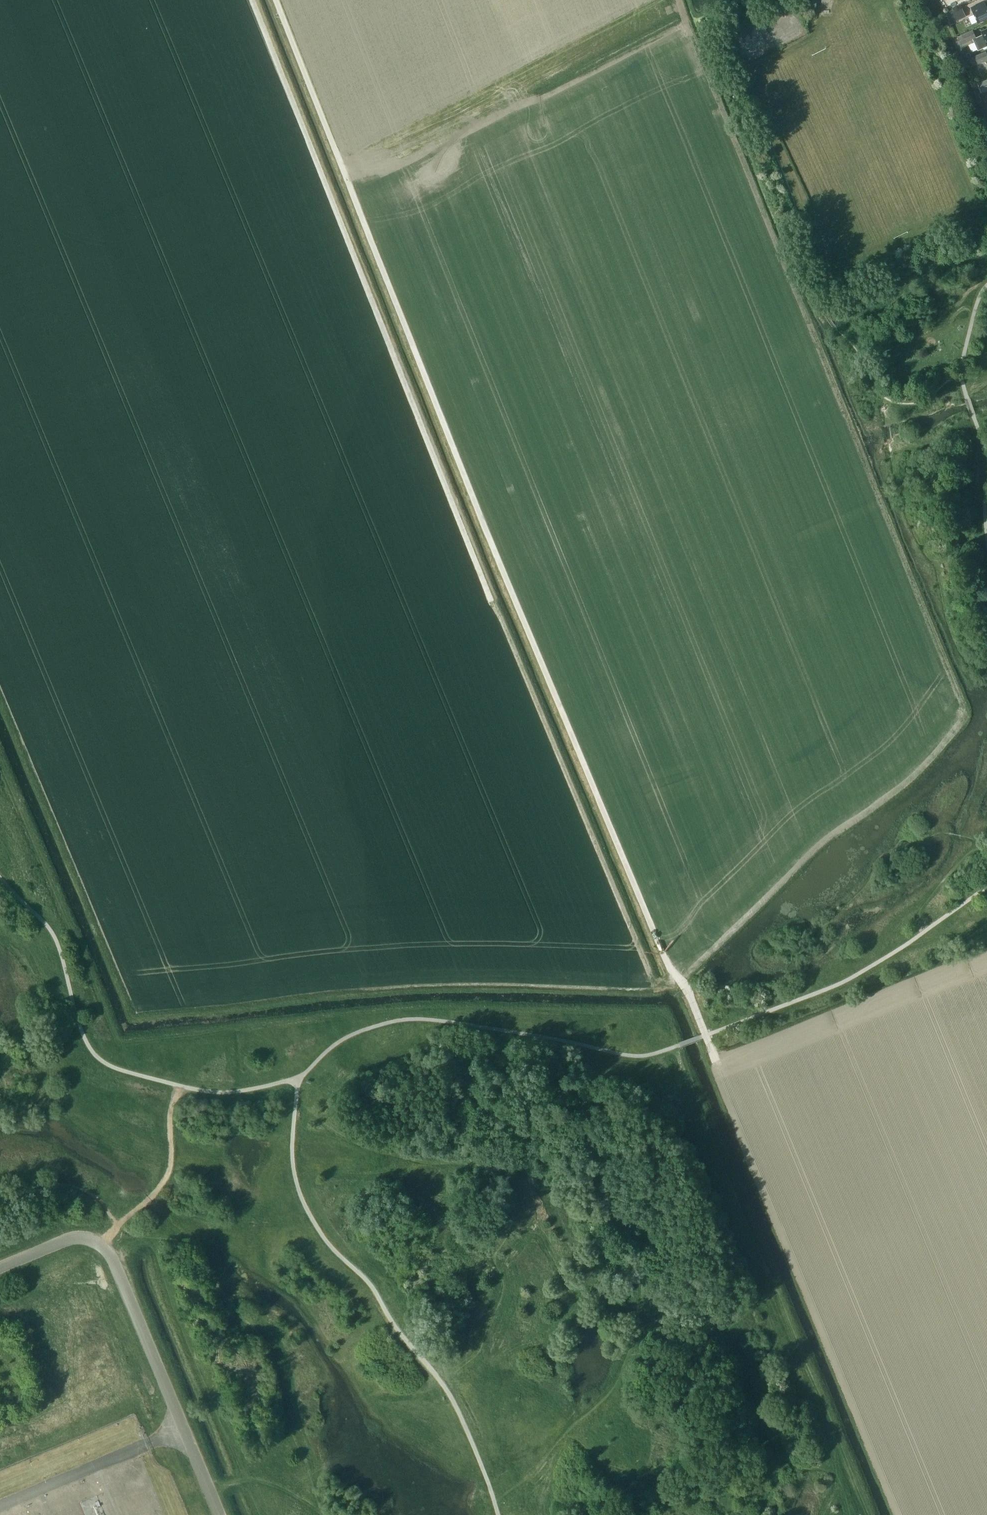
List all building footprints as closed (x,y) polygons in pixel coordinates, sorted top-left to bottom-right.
[(986,18),(986,8),(985,2),(971,8),(977,23),(986,18)] [(947,14),(951,23),(966,16),(962,7),(947,14)] [(973,30),(957,37),(961,45),(973,39),(976,38),(976,37),(973,30)] [(981,32),(982,34),(976,37),(976,38),(973,39),(978,50),(986,46),(986,30),(981,32)] [(986,52),(974,57),(978,64),(986,60),(986,55),(986,52)] [(981,92),(986,90),(986,79),(977,83),(981,92)]
